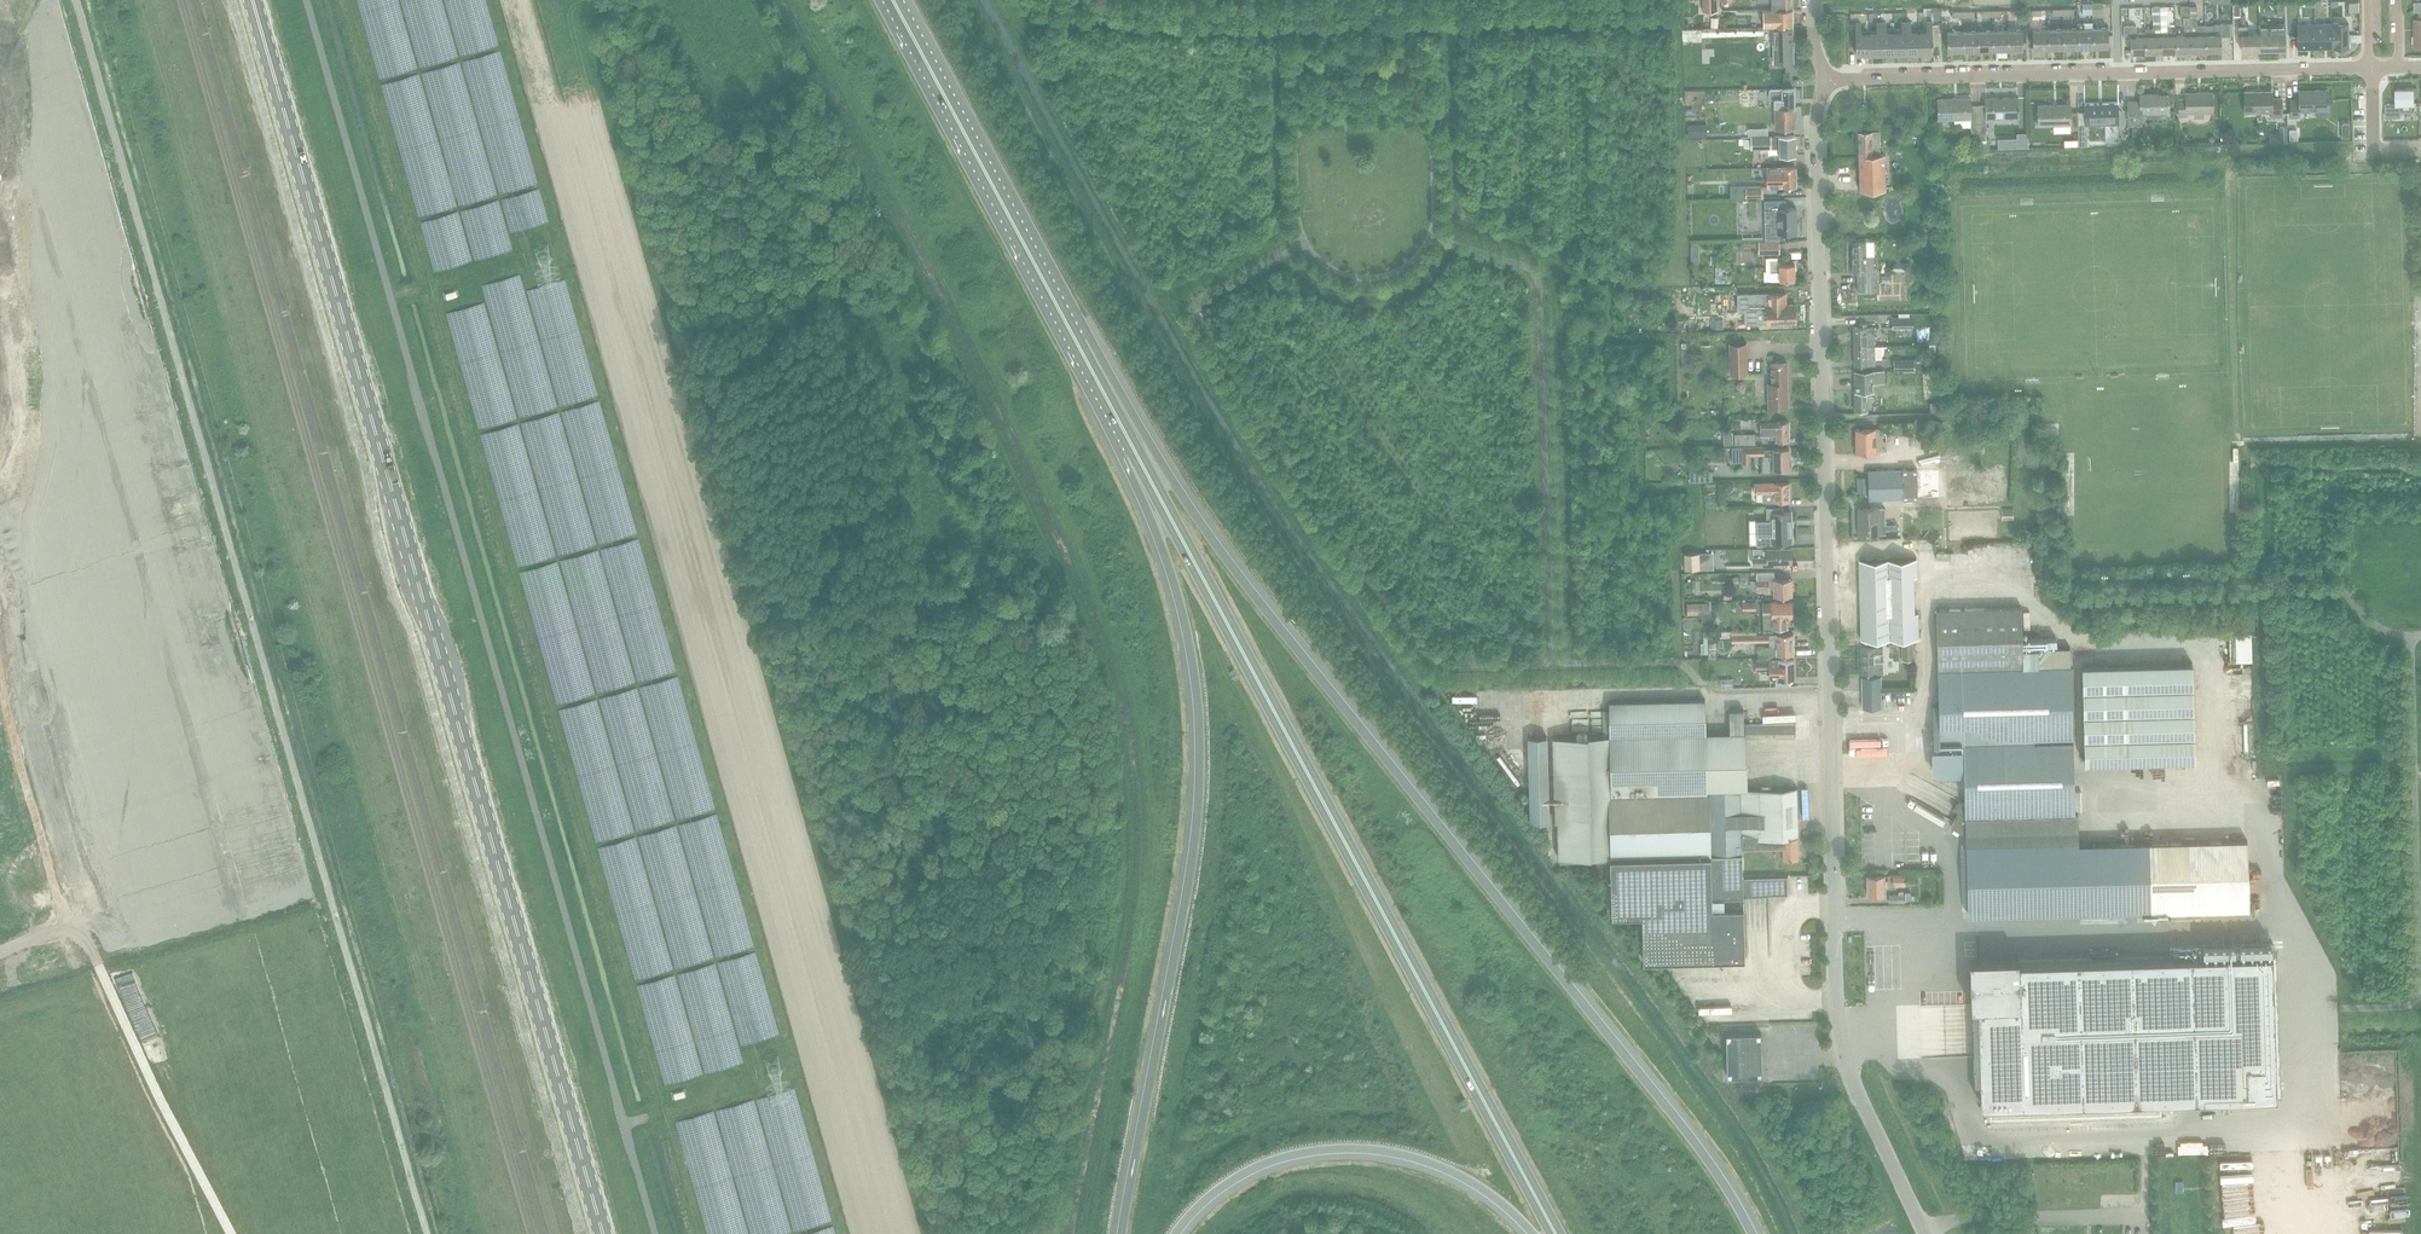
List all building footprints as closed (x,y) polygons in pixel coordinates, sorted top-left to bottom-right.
[(1717,0),(1703,0),(1703,10),(1718,9),(1717,0)] [(1791,0),(1757,0),(1757,1),(1771,1),(1771,9),(1791,9),(1791,0)] [(2284,0),(2276,0),(2276,15),(2284,15),(2284,0)] [(2191,51),(2189,5),(2187,5),(2181,6),(2181,16),(2183,16),(2183,24),(2184,24),(2184,34),(2175,34),(2175,51),(2191,51)] [(2206,50),(2205,24),(2196,24),(2196,5),(2189,5),(2191,51),(2206,50)] [(2160,51),(2159,6),(2152,6),(2152,17),(2153,17),(2153,28),(2145,28),(2145,52),(2160,51)] [(2166,6),(2159,6),(2160,51),(2175,51),(2175,34),(2166,35),(2166,30),(2166,25),(2166,17),(2166,6)] [(1771,9),(1764,9),(1764,25),(1775,25),(1792,25),(1791,9),(1771,9)] [(2240,22),(2238,22),(2238,25),(2240,25),(2248,25),(2248,22),(2245,22),(2245,12),(2241,12),(2241,14),(2240,14),(2240,22)] [(1907,53),(1906,21),(1902,21),(1902,31),(1894,31),(1894,54),(1907,53)] [(1919,53),(1919,31),(1911,31),(1911,21),(1906,21),(1907,53),(1919,53)] [(1927,31),(1919,31),(1919,53),(1932,53),(1932,21),(1927,21),(1927,31)] [(1869,54),(1869,32),(1861,32),(1861,22),(1855,22),(1855,23),(1856,45),(1856,54),(1869,54)] [(1882,54),(1881,22),(1877,22),(1877,31),(1869,32),(1869,54),(1882,54)] [(1894,54),(1894,31),(1886,31),(1886,22),(1881,22),(1882,54),(1894,54)] [(2231,22),(2214,22),(2214,24),(2205,24),(2206,50),(2221,50),(2221,35),(2231,35),(2231,22)] [(2348,22),(2331,23),(2331,48),(2349,47),(2348,22)] [(2285,49),(2285,33),(2285,23),(2269,24),(2269,27),(2259,27),(2259,32),(2259,49),(2285,49)] [(2314,23),(2297,23),(2297,48),(2314,48),(2314,23)] [(2331,23),(2314,23),(2314,48),(2331,48),(2331,23)] [(2145,52),(2145,28),(2144,28),(2145,35),(2135,35),(2135,24),(2124,25),(2124,38),(2130,38),(2130,52),(2145,52)] [(2259,49),(2259,32),(2248,32),(2248,25),(2240,25),(2238,25),(2238,34),(2241,34),(2241,50),(2259,49)] [(1793,27),(1773,28),(1774,61),(1793,61),(1793,27)] [(2108,27),(2093,28),(2093,46),(2108,46),(2108,27)] [(2063,47),(2063,28),(2048,29),(2048,47),(2063,47)] [(2078,47),(2078,28),(2063,28),(2063,47),(2078,47)] [(2093,46),(2093,28),(2078,28),(2078,47),(2093,46)] [(2023,29),(2007,30),(2007,48),(2023,48),(2023,29)] [(2048,47),(2048,29),(2032,29),(2033,48),(2048,47)] [(1993,49),(1992,30),(1977,31),(1978,49),(1993,49)] [(2007,48),(2007,30),(1992,30),(1993,49),(2007,48)] [(1963,49),(1962,31),(1947,31),(1947,50),(1963,49)] [(1978,49),(1977,31),(1962,31),(1963,49),(1978,49)] [(2386,116),(2401,116),(2401,111),(2414,110),(2414,87),(2400,87),(2397,88),(2396,88),(2397,103),(2386,103),(2386,116)] [(1794,128),(1793,88),(1777,89),(1769,89),(1770,98),(1774,98),(1775,128),(1794,128)] [(2299,99),(2290,99),(2291,116),(2300,116),(2300,109),(2314,108),(2314,113),(2317,116),(2325,115),(2327,113),(2327,108),(2328,108),(2327,89),(2298,90),(2299,99)] [(2271,90),(2245,91),(2245,111),(2271,111),(2271,115),(2281,115),(2281,97),(2271,97),(2271,90)] [(2179,98),(2179,116),(2186,115),(2186,112),(2212,111),(2212,91),(2186,92),(2186,98),(2179,98)] [(2139,94),(2139,101),(2127,102),(2128,123),(2141,123),(2140,113),(2146,113),(2146,118),(2152,117),(2153,119),(2155,120),(2157,120),(2158,119),(2159,117),(2159,112),(2169,112),(2168,95),(2151,96),(2151,94),(2139,94)] [(1985,105),(1978,105),(1979,132),(1986,131),(1985,118),(2018,117),(2017,96),(1985,97),(1985,105)] [(1979,132),(1978,105),(1970,106),(1969,98),(1937,98),(1938,119),(1970,118),(1970,132),(1979,132)] [(2085,111),(2078,111),(2078,128),(2079,145),(2087,144),(2086,123),(2117,123),(2117,102),(2085,103),(2085,111)] [(2069,103),(2037,104),(2038,125),(2070,124),(2070,128),(2078,128),(2078,111),(2070,112),(2069,103)] [(1704,123),(1689,123),(1689,137),(1704,136),(1704,123)] [(2280,131),(2270,131),(2270,141),(2287,141),(2287,126),(2279,126),(2280,131)] [(1758,127),(1748,127),(1748,136),(1758,136),(1758,127)] [(1879,131),(1858,131),(1860,189),(1885,188),(1885,154),(1880,154),(1879,131)] [(2181,132),(2178,135),(2183,141),(2186,138),(2181,132)] [(1768,136),(1751,136),(1752,148),(1779,147),(1779,155),(1795,154),(1795,135),(1768,136)] [(2131,136),(2129,141),(2136,144),(2138,140),(2131,136)] [(2016,137),(1997,138),(1998,148),(2016,147),(2016,137)] [(1767,186),(1796,185),(1795,166),(1767,167),(1767,186)] [(1747,196),(1761,196),(1761,187),(1746,188),(1747,196)] [(1784,199),(1764,200),(1765,239),(1785,239),(1785,233),(1796,233),(1796,207),(1785,208),(1784,199)] [(1871,229),(1872,209),(1851,209),(1850,228),(1871,229)] [(1742,215),(1742,230),(1759,230),(1758,215),(1742,215)] [(1779,252),(1779,239),(1758,240),(1759,252),(1779,252)] [(1866,255),(1865,240),(1852,240),(1853,272),(1858,272),(1858,291),(1874,290),(1873,255),(1866,255)] [(1778,261),(1778,258),(1765,258),(1766,271),(1771,271),(1771,280),(1795,279),(1794,263),(1785,263),(1785,260),(1778,261)] [(1768,293),(1738,293),(1738,309),(1746,309),(1746,322),(1767,322),(1768,321),(1768,323),(1777,323),(1777,321),(1796,321),(1796,319),(1797,319),(1797,311),(1795,311),(1795,303),(1786,303),(1786,292),(1768,293)] [(1912,317),(1893,317),(1893,327),(1912,327),(1912,317)] [(1854,326),(1854,346),(1875,345),(1874,326),(1866,326),(1866,322),(1860,322),(1860,326),(1854,326)] [(1747,373),(1746,342),(1729,343),(1730,373),(1747,373)] [(1884,346),(1875,346),(1875,345),(1854,346),(1855,365),(1867,365),(1875,365),(1875,357),(1878,357),(1880,356),(1882,355),(1883,353),(1884,351),(1884,346)] [(1894,359),(1894,370),(1914,370),(1914,360),(1894,359)] [(1772,382),(1768,382),(1769,406),(1788,405),(1787,363),(1771,363),(1772,382)] [(1875,390),(1874,381),(1884,381),(1884,370),(1854,371),(1855,410),(1867,409),(1867,390),(1875,390)] [(1740,420),(1732,420),(1732,428),(1740,428),(1740,420)] [(1789,421),(1760,421),(1760,435),(1775,434),(1775,441),(1789,441),(1789,421)] [(1875,428),(1855,428),(1855,451),(1875,451),(1875,428)] [(1724,444),(1733,444),(1733,433),(1724,433),(1724,444)] [(1735,444),(1756,443),(1756,433),(1734,433),(1735,444)] [(1742,447),(1732,447),(1732,462),(1742,462),(1751,462),(1750,455),(1763,454),(1763,458),(1762,458),(1762,472),(1775,472),(1775,468),(1790,468),(1789,466),(1791,465),(1791,459),(1789,459),(1789,448),(1773,448),(1773,449),(1764,449),(1764,446),(1742,447)] [(1916,468),(1868,469),(1868,498),(1883,498),(1883,500),(1891,499),(1891,498),(1917,497),(1916,468)] [(1920,470),(1921,496),(1931,496),(1931,469),(1920,470)] [(1858,492),(1866,492),(1865,476),(1857,476),(1858,492)] [(1731,481),(1722,481),(1722,488),(1725,491),(1733,483),(1731,481)] [(1774,501),(1790,501),(1790,482),(1754,482),(1754,492),(1763,492),(1763,501),(1774,501)] [(1767,519),(1757,519),(1757,544),(1775,544),(1775,542),(1791,541),(1791,535),(1791,519),(1790,511),(1783,511),(1783,507),(1767,507),(1767,519)] [(1883,507),(1878,507),(1857,508),(1858,535),(1884,534),(1884,533),(1896,533),(1896,523),(1884,524),(1883,507)] [(2012,508),(2003,508),(2003,519),(2013,519),(2012,508)] [(1932,528),(1927,534),(1934,540),(1939,534),(1932,528)] [(1791,547),(1753,548),(1753,565),(1776,564),(1776,561),(1791,561),(1791,547)] [(1936,548),(1936,562),(1963,562),(1963,549),(1936,548)] [(1699,552),(1685,553),(1685,569),(1701,569),(1700,552),(1699,552)] [(1916,558),(1859,559),(1861,638),(1861,639),(1919,637),(1918,612),(1914,612),(1913,576),(1917,575),(1916,558)] [(1792,596),(1792,578),(1774,579),(1774,571),(1756,571),(1757,589),(1774,588),(1774,596),(1792,596)] [(1788,616),(1793,616),(1792,601),(1763,601),(1763,627),(1788,627),(1788,616)] [(1702,613),(1702,602),(1687,603),(1687,614),(1702,613)] [(2022,666),(2020,605),(1935,608),(1938,669),(1937,669),(1938,705),(1934,705),(1935,742),(1937,742),(1936,747),(1934,768),(1963,767),(1962,741),(1963,741),(1965,801),(1958,802),(1954,809),(1959,812),(1950,826),(1966,835),(1968,913),(2249,905),(2247,839),(2079,843),(2078,812),(2075,812),(2075,809),(2074,789),(2070,665),(2022,666)] [(1744,631),(1732,631),(1732,642),(1744,641),(1744,631)] [(1769,633),(1769,654),(1793,653),(1793,633),(1769,633)] [(1795,648),(1807,648),(1807,635),(1795,634),(1795,648)] [(1913,639),(1902,639),(1902,651),(1913,651),(1913,639)] [(2070,640),(2026,639),(2026,658),(2070,658),(2070,640)] [(1882,647),(1861,647),(1862,674),(1883,673),(1882,647)] [(1793,659),(1756,660),(1756,670),(1769,669),(1769,678),(1778,678),(1794,678),(1793,659)] [(2083,665),(2085,762),(2194,759),(2192,662),(2083,665)] [(1881,697),(1880,676),(1862,676),(1863,708),(1884,707),(1884,697),(1881,697)] [(1733,678),(1720,679),(1721,687),(1733,687),(1733,678)] [(1459,708),(1478,708),(1478,698),(1459,698),(1459,708)] [(1606,735),(1555,736),(1559,857),(1610,856),(1610,871),(1611,871),(1612,915),(1642,914),(1643,960),(1745,957),(1743,895),(1788,893),(1787,875),(1743,876),(1742,846),(1776,846),(1785,845),(1785,836),(1798,836),(1796,786),(1746,788),(1743,708),(1729,709),(1730,733),(1706,734),(1705,698),(1609,700),(1609,709),(1605,709),(1606,735)] [(1796,724),(1805,724),(1806,708),(1797,708),(1796,724)] [(1795,737),(1795,723),(1744,724),(1745,738),(1795,737)] [(1883,727),(1849,726),(1849,734),(1883,735),(1883,727)] [(1547,736),(1529,736),(1531,822),(1549,821),(1547,736)] [(1798,857),(1798,836),(1785,836),(1785,845),(1776,846),(1776,858),(1798,857)] [(1867,874),(1868,894),(1885,894),(1885,886),(1888,886),(1888,880),(1884,880),(1884,874),(1867,874)] [(1892,874),(1893,884),(1907,883),(1907,874),(1892,874)] [(2018,955),(1969,957),(1971,1003),(1977,1003),(1981,1104),(2276,1094),(2272,952),(2018,960),(2018,955)] [(1727,1075),(1762,1075),(1761,1047),(1759,1047),(1759,1044),(1761,1043),(1761,1032),(1726,1033),(1727,1075)]
